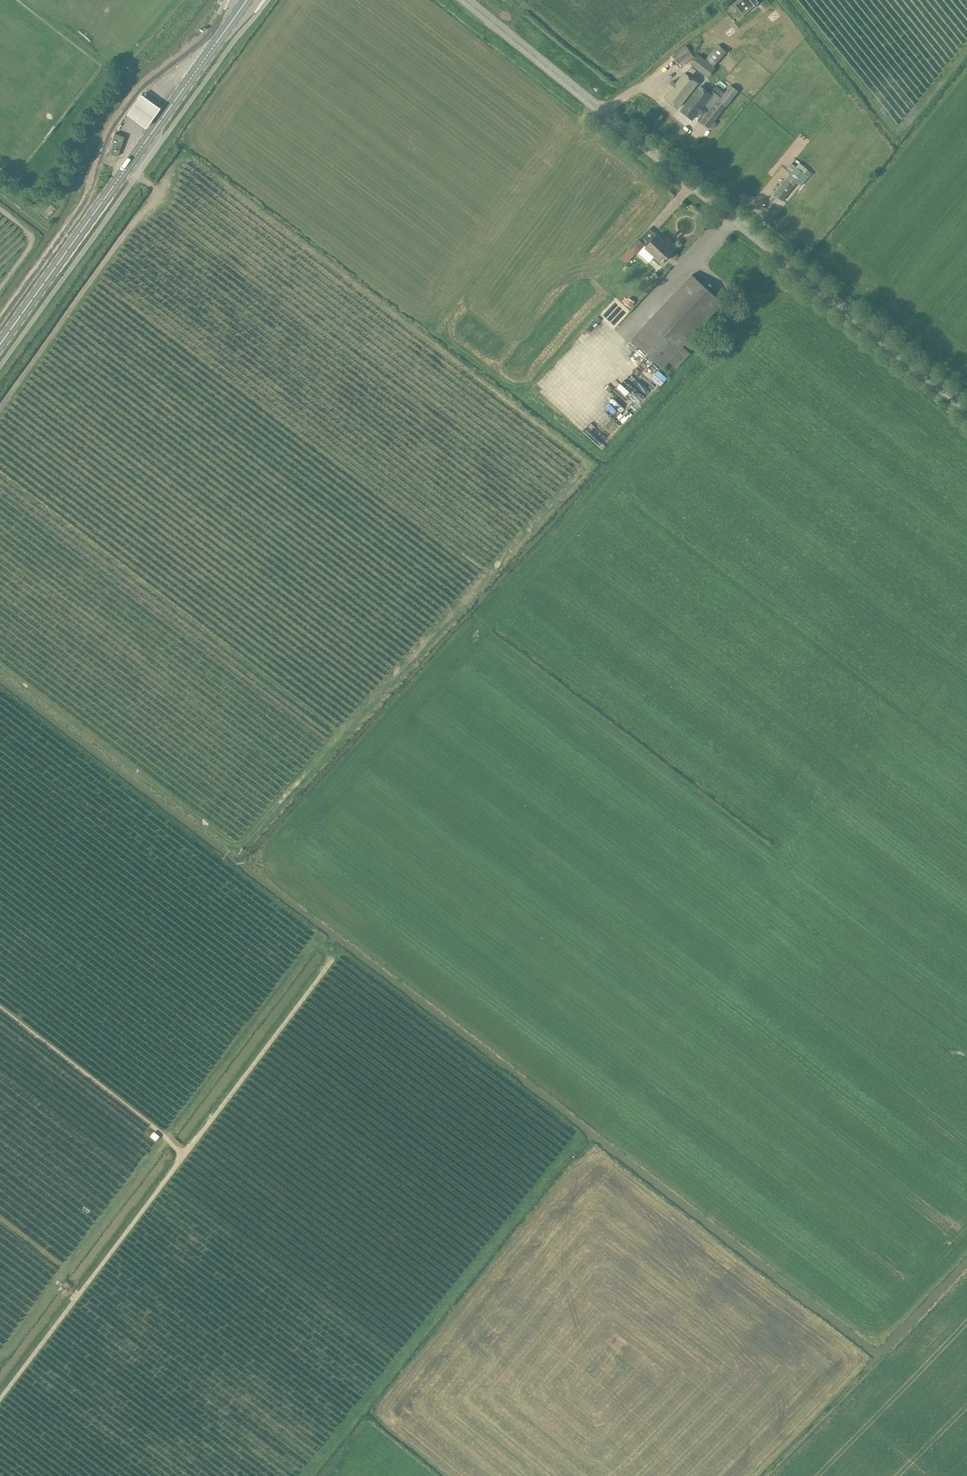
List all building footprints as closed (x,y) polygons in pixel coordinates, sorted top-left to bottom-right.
[(757,0),(742,0),(736,5),(743,15),(759,2),(757,0)] [(727,51),(719,44),(706,59),(714,66),(727,51)] [(692,52),(686,45),(672,55),(679,63),(682,66),(694,56),(691,53),(692,52)] [(715,67),(698,54),(690,64),(707,76),(708,77),(712,72),(715,67)] [(697,70),(692,66),(688,70),(693,75),(697,70)] [(679,108),(699,82),(685,71),(664,97),(679,108)] [(714,94),(701,85),(682,111),(695,120),(714,94)] [(725,93),(716,86),(712,90),(721,97),(718,100),(718,99),(701,121),(709,128),(726,106),(727,106),(735,96),(735,95),(738,92),(731,87),(728,90),(727,89),(725,93)] [(160,107),(142,95),(129,112),(147,125),(160,107)] [(124,137),(114,133),(107,153),(117,156),(124,137)] [(801,186),(809,177),(791,163),(785,170),(790,174),(774,194),(783,201),(797,183),(801,186)] [(663,241),(657,235),(646,247),(655,255),(652,258),(660,265),(662,262),(676,247),(666,238),(663,241)] [(638,237),(629,247),(630,248),(635,253),(637,255),(646,245),(638,237)] [(635,253),(630,248),(621,258),(626,263),(635,253)] [(723,303),(692,274),(631,339),(663,368),(669,361),(676,368),(691,353),(684,346),(723,303)] [(629,298),(626,304),(630,307),(634,301),(629,298)] [(622,388),(616,394),(633,412),(639,407),(622,388)]
